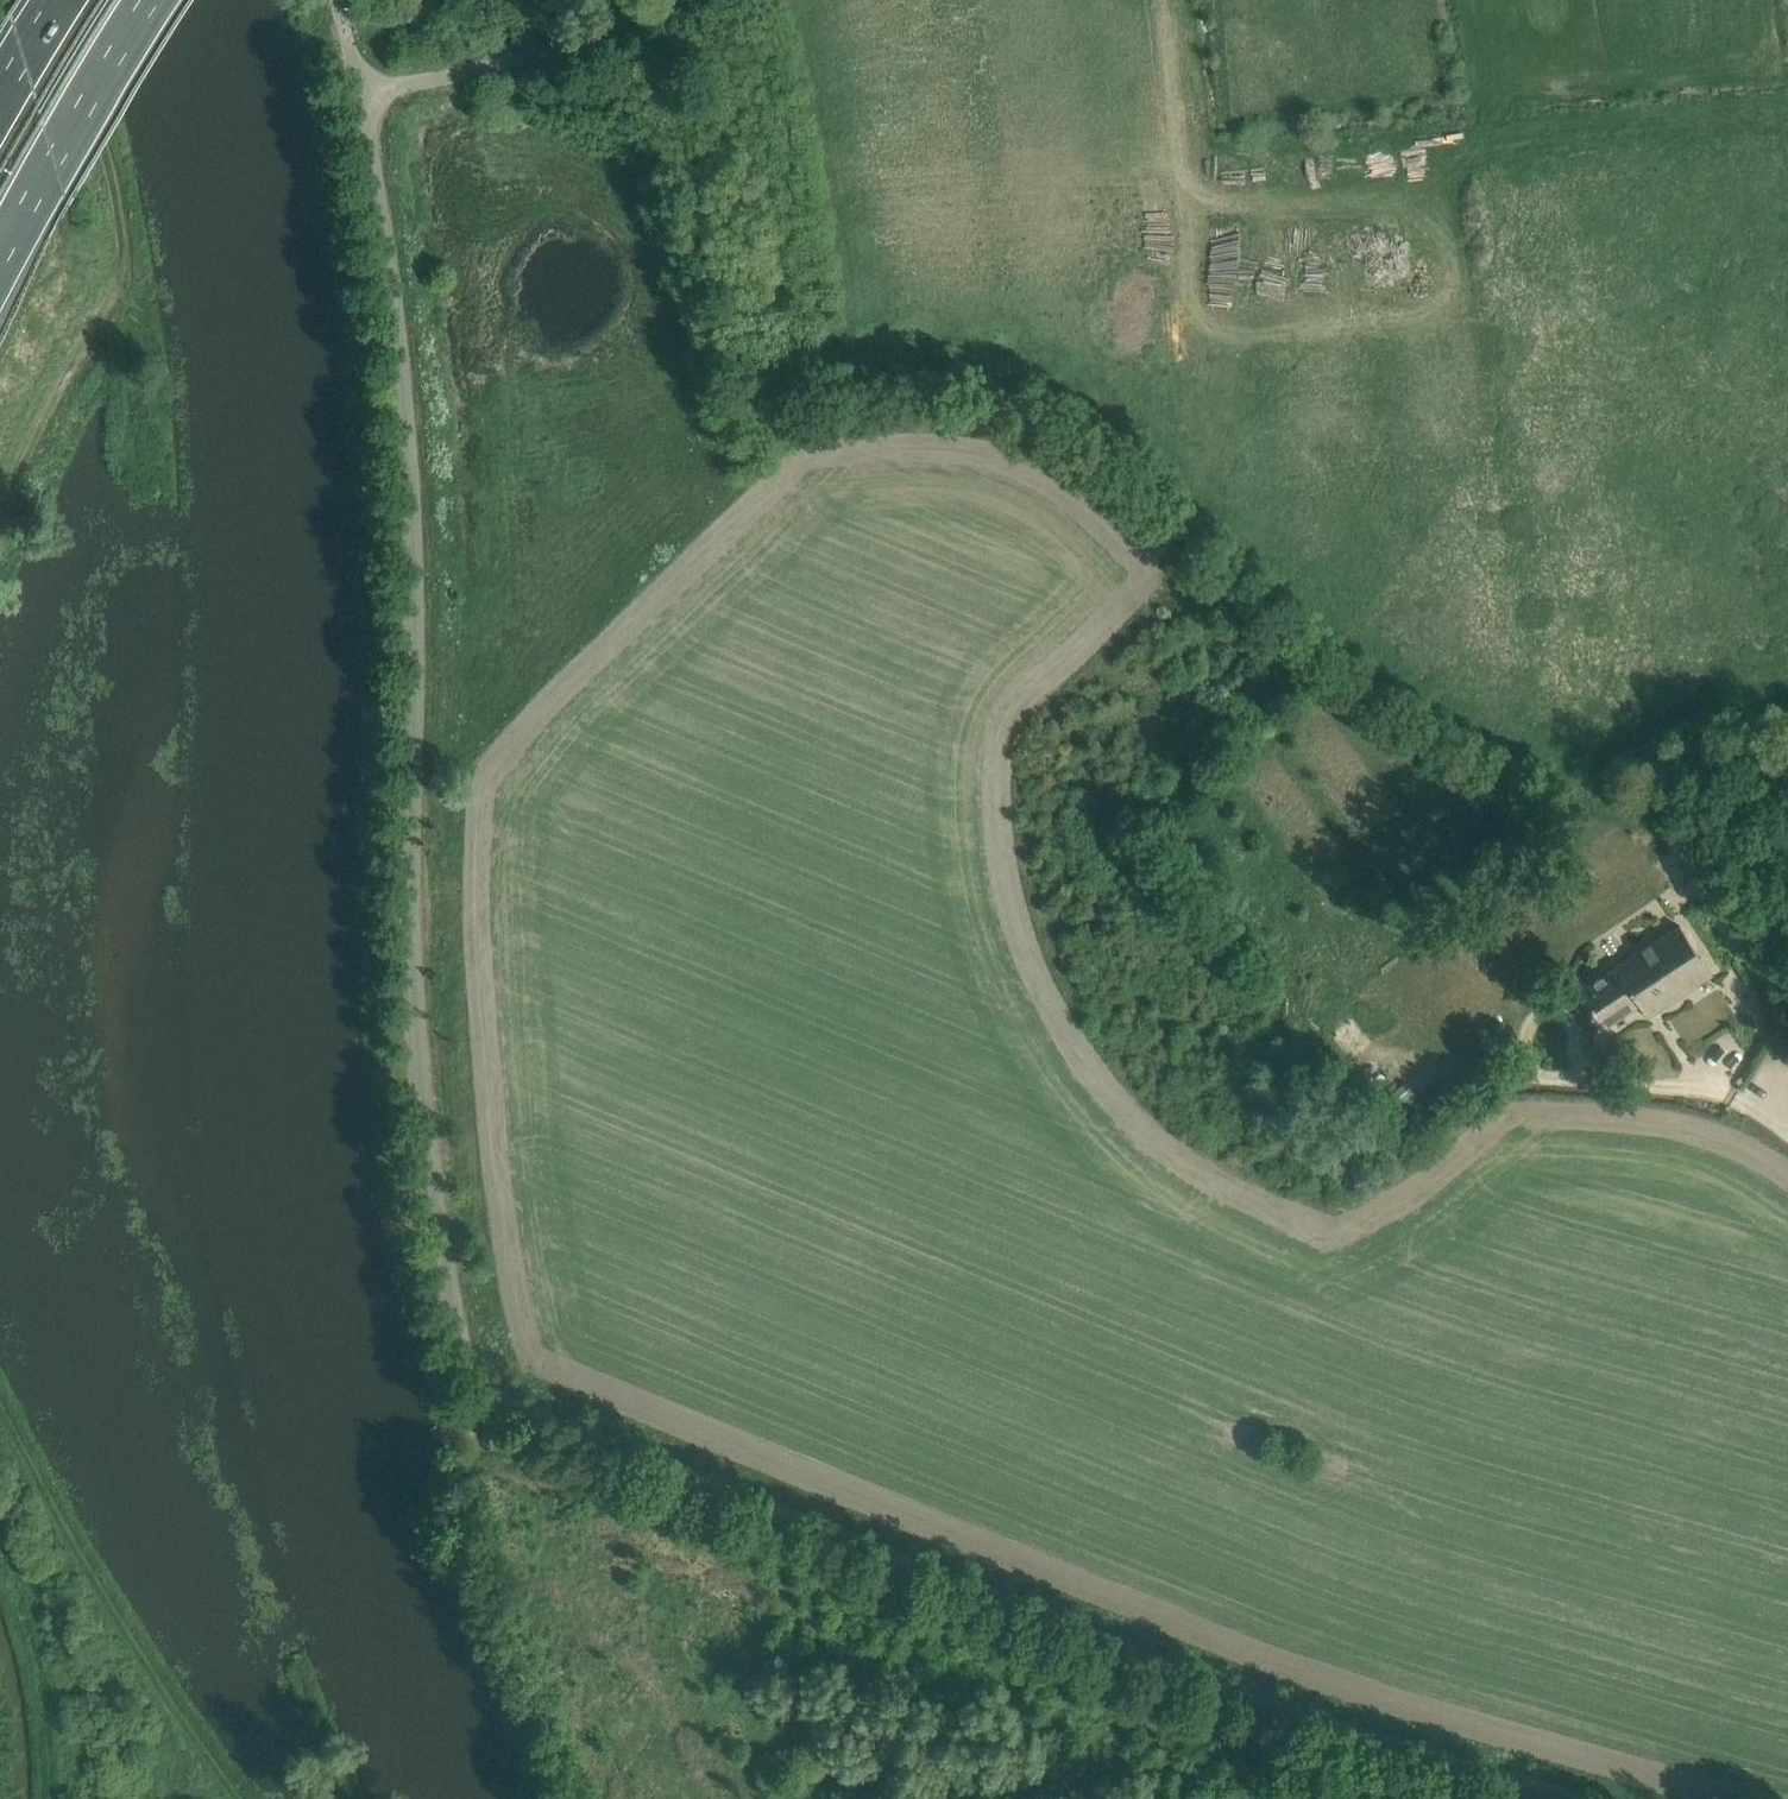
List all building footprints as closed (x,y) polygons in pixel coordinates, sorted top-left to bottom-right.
[(1673,883),(1693,868),(1675,844),(1655,858),(1673,883)] [(1648,1016),(1713,974),(1681,925),(1580,991),(1604,1027),(1639,1003),(1648,1016)]
